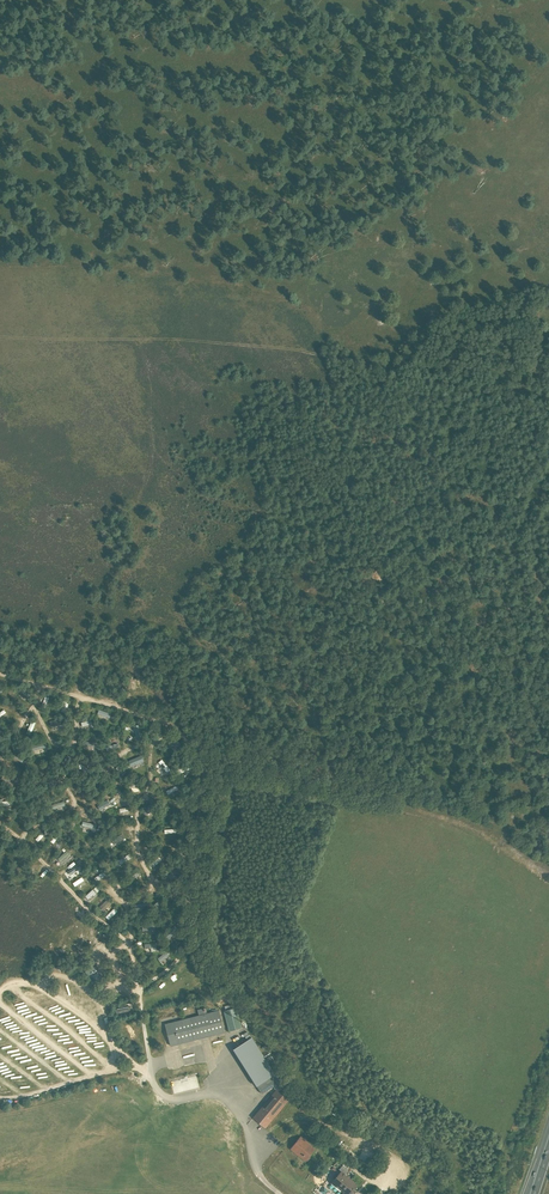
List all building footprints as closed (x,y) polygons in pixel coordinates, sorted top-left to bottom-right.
[(32,745),(33,751),(47,748),(46,742),(32,745)] [(142,756),(127,761),(130,769),(144,765),(142,756)] [(130,782),(133,789),(139,787),(137,780),(130,782)] [(104,799),(97,806),(100,810),(107,803),(104,799)] [(54,831),(48,838),(52,841),(58,834),(54,831)] [(123,834),(109,841),(113,847),(126,840),(123,834)] [(73,864),(64,873),(69,878),(78,869),(73,864)] [(102,870),(94,876),(96,880),(105,874),(102,870)] [(81,875),(71,880),(74,885),(84,880),(81,875)] [(99,907),(102,911),(111,904),(107,900),(99,907)] [(114,906),(104,915),(108,919),(117,910),(114,906)] [(167,952),(157,959),(161,964),(170,957),(167,952)] [(224,1011),(230,1031),(241,1028),(236,1008),(224,1011)] [(165,1024),(171,1045),(224,1032),(218,1011),(165,1024)] [(277,1074),(275,1075),(262,1054),(251,1038),(249,1034),(245,1037),(248,1040),(233,1049),(256,1086),(257,1086),(262,1094),(273,1087),(276,1091),(277,1089),(279,1091),(283,1088),(281,1085),(283,1083),(277,1074)] [(289,1099),(279,1091),(277,1089),(276,1091),(253,1118),(265,1127),(289,1099)] [(308,1110),(302,1105),(299,1108),(306,1113),(308,1110)] [(290,1148),(299,1155),(305,1161),(306,1160),(307,1161),(309,1158),(309,1157),(315,1149),(300,1137),(290,1148)] [(351,1192),(358,1185),(341,1171),(331,1183),(343,1192),(342,1193),(350,1193),(351,1192)]
